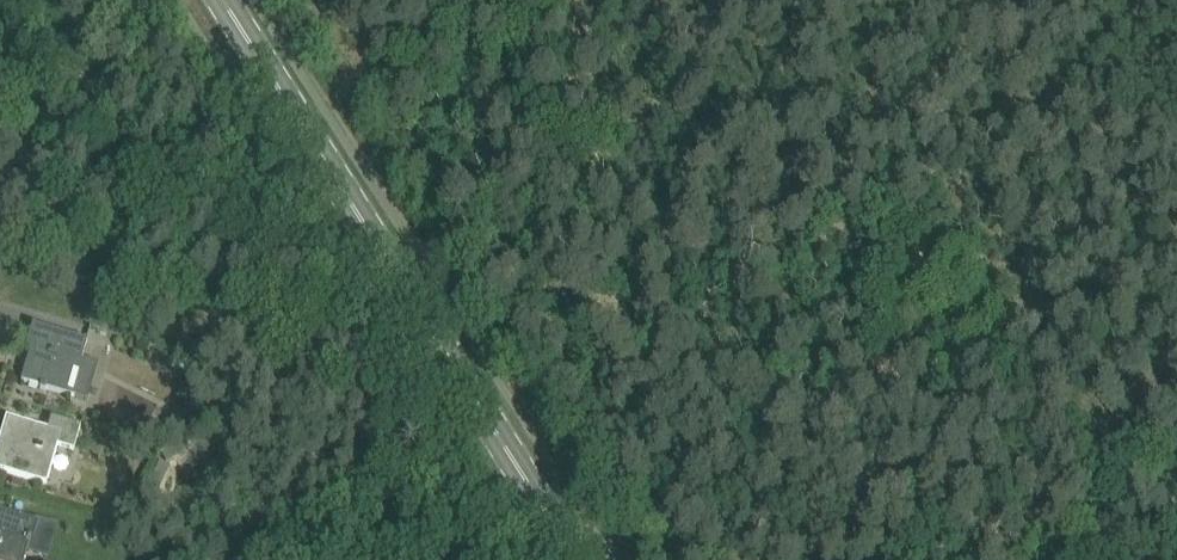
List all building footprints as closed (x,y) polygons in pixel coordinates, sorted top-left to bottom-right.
[(72,397),(88,342),(33,326),(27,349),(36,352),(33,361),(28,360),(22,382),(72,397)] [(48,484),(59,446),(74,450),(80,426),(52,418),(48,430),(7,418),(0,441),(0,470),(48,484)] [(36,521),(0,510),(0,559),(25,559),(36,521)]
